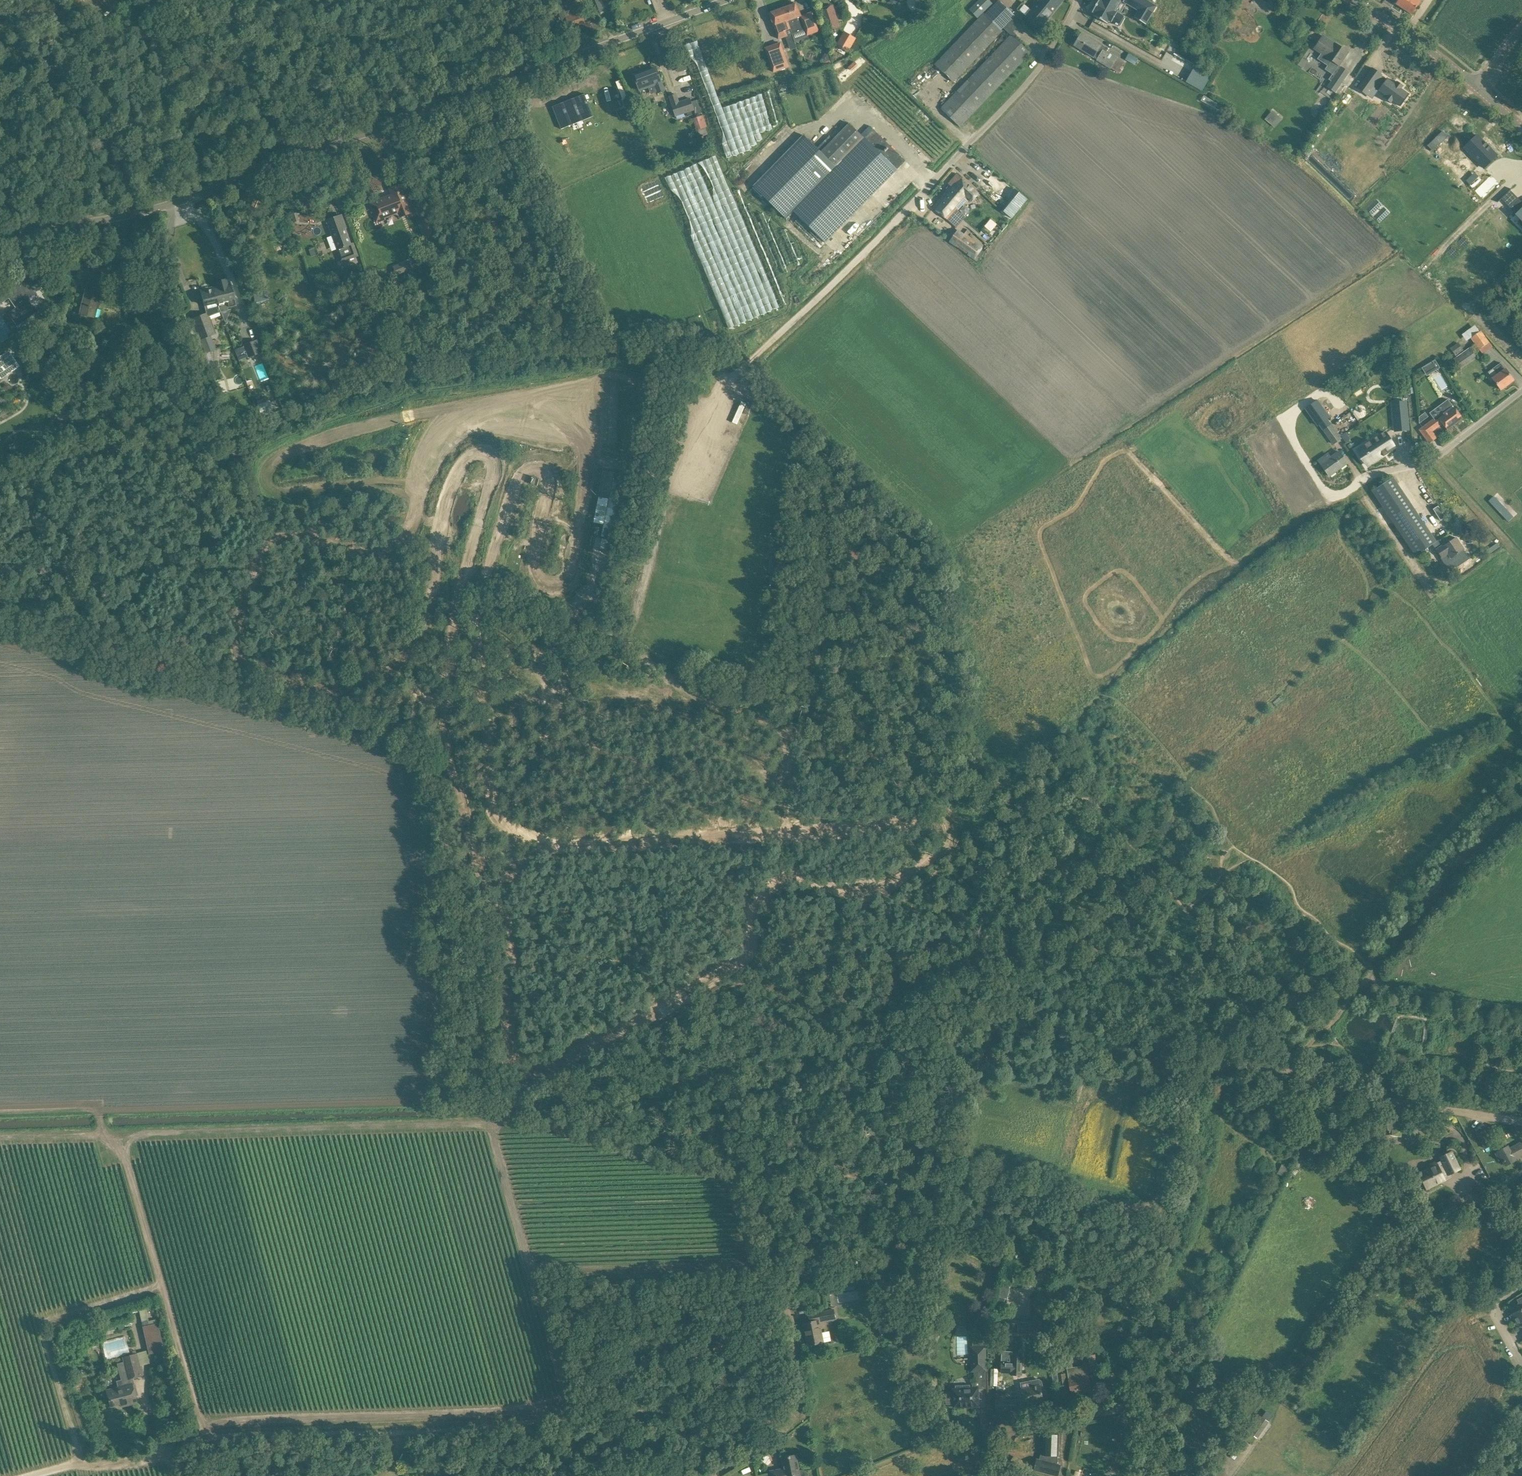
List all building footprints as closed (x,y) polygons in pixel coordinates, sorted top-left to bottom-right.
[(600,13),(611,9),(609,5),(612,3),(610,0),(595,0),(600,13)] [(936,64),(954,81),(1004,29),(1005,28),(1012,35),(1011,35),(948,102),(941,109),(960,126),(1030,53),(1015,38),(1017,36),(1013,32),(1007,26),(1014,19),(1013,18),(1014,16),(998,1),(994,5),(989,11),(985,14),(984,13),(987,9),(993,4),(989,0),(979,0),(969,10),(978,19),(978,20),(936,64)] [(1064,0),(1040,0),(1026,16),(1040,28),(1064,0)] [(1107,23),(1108,21),(1111,23),(1117,12),(1114,11),(1121,0),(1099,0),(1092,12),(1095,14),(1094,16),(1107,23)] [(1148,0),(1124,0),(1123,1),(1138,10),(1134,17),(1146,24),(1157,5),(1148,0)] [(1397,4),(1412,14),(1420,0),(1399,0),(1397,4)] [(813,11),(801,15),(797,3),(783,8),(788,21),(790,29),(791,29),(792,33),(805,28),(807,35),(820,30),(813,11)] [(827,31),(839,27),(833,7),(820,11),(827,31)] [(791,29),(790,29),(788,21),(783,8),(770,13),(779,40),(788,36),(786,31),(791,29)] [(1140,30),(1130,49),(1145,56),(1155,37),(1140,30)] [(849,51),(856,38),(845,31),(837,44),(849,51)] [(1081,34),(1074,45),(1083,51),(1093,57),(1094,57),(1097,59),(1097,60),(1111,69),(1118,58),(1117,57),(1107,51),(1108,49),(1101,45),(1101,46),(1090,39),(1081,34)] [(1331,61),(1339,67),(1349,52),(1337,45),(1336,47),(1333,45),(1334,44),(1323,36),(1314,50),(1321,54),(1317,59),(1328,66),(1331,61)] [(789,67),(780,44),(765,49),(774,73),(789,67)] [(1125,60),(1134,65),(1138,59),(1128,53),(1125,60)] [(1328,87),(1335,91),(1348,72),(1342,67),(1336,75),(1336,76),(1333,74),(1329,79),(1331,80),(1332,81),(1328,87)] [(665,90),(657,68),(643,73),(642,72),(634,75),(640,91),(649,87),(652,94),(658,92),(665,90)] [(1372,68),(1357,89),(1367,96),(1367,95),(1374,86),(1379,90),(1378,90),(1379,91),(1379,90),(1387,96),(1385,98),(1384,99),(1391,103),(1393,100),(1400,106),(1401,106),(1409,94),(1408,94),(1401,89),(1403,86),(1402,85),(1398,82),(1397,81),(1397,82),(1395,85),(1387,79),(1386,80),(1381,76),(1382,75),(1372,68)] [(585,94),(552,107),(561,129),(572,125),(571,122),(581,118),(582,121),(594,116),(585,94)] [(680,102),(677,94),(669,97),(672,105),(671,105),(675,117),(694,111),(696,115),(701,113),(697,100),(692,102),(691,98),(680,102)] [(1271,124),(1274,120),(1269,115),(1265,119),(1271,124)] [(709,137),(706,128),(707,128),(703,116),(693,119),(697,131),(698,130),(701,140),(709,137)] [(804,135),(753,186),(786,219),(793,211),(800,217),(818,235),(825,242),(906,161),(874,130),(865,139),(862,135),(850,123),(837,136),(834,139),(830,136),(818,149),(804,135)] [(1477,135),(1468,143),(1473,149),(1470,152),(1480,162),(1479,163),(1484,168),(1497,155),(1490,149),(1491,148),(1490,149),(1488,147),(1489,146),(1488,147),(1487,146),(1488,145),(1488,144),(1487,145),(1485,144),(1486,143),(1486,142),(1485,143),(1477,135)] [(951,185),(933,208),(941,214),(948,220),(958,210),(969,197),(972,200),(979,193),(965,181),(957,174),(949,184),(951,185)] [(1490,174),(1475,190),(1484,198),(1499,182),(1490,174)] [(400,218),(415,212),(405,185),(396,189),(398,195),(374,204),(376,211),(373,212),(377,224),(386,221),(385,219),(398,214),(400,218)] [(1019,192),(1004,211),(1012,218),(1027,199),(1023,196),(1020,193),(1019,192)] [(1510,208),(1517,215),(1512,220),(1516,223),(1521,230),(1521,202),(1519,200),(1510,208)] [(351,244),(345,229),(347,228),(342,216),(328,221),(342,260),(357,255),(352,243),(351,244)] [(424,237),(439,231),(433,216),(418,222),(424,237)] [(991,219),(986,226),(993,231),(998,224),(991,219)] [(974,259),(982,247),(958,230),(949,242),(974,259)] [(105,283),(108,270),(81,263),(78,276),(88,279),(80,314),(94,317),(103,282),(105,283)] [(29,270),(19,278),(21,281),(6,293),(3,289),(0,291),(0,305),(9,298),(16,308),(8,313),(17,326),(24,335),(45,320),(39,311),(38,311),(34,306),(33,307),(28,300),(36,294),(34,291),(41,286),(35,277),(35,276),(34,277),(29,270)] [(219,286),(215,287),(222,311),(222,312),(227,310),(227,308),(236,306),(234,298),(232,292),(230,283),(229,283),(228,279),(217,282),(219,286)] [(198,326),(188,329),(192,340),(199,338),(199,340),(200,340),(205,353),(209,352),(216,350),(211,336),(215,335),(209,317),(221,312),(222,312),(222,311),(215,287),(211,288),(201,291),(203,300),(205,306),(207,313),(195,318),(198,326)] [(267,289),(254,292),(256,302),(269,299),(267,289)] [(679,291),(670,293),(673,305),(682,303),(679,291)] [(1482,354),(1492,347),(1481,331),(1471,339),(1482,354)] [(248,358),(262,353),(256,340),(243,345),(248,358)] [(1456,356),(1464,350),(1458,343),(1450,349),(1456,356)] [(1460,368),(1476,356),(1470,348),(1454,360),(1460,368)] [(9,366),(2,355),(0,357),(0,372),(9,366)] [(1427,374),(1442,369),(1438,360),(1423,365),(1427,374)] [(1506,369),(1501,363),(1494,368),(1488,372),(1501,390),(1514,380),(1506,369)] [(263,366),(256,369),(260,381),(268,378),(263,366)] [(219,392),(227,389),(223,380),(216,383),(219,392)] [(757,393),(761,388),(752,380),(748,384),(757,393)] [(1419,430),(1423,435),(1429,443),(1437,438),(1432,431),(1443,423),(1447,429),(1462,418),(1454,407),(1454,408),(1448,399),(1429,413),(1433,419),(1419,430)] [(1317,400),(1305,408),(1317,426),(1318,425),(1323,431),(1330,426),(1331,425),(1327,419),(1329,418),(1317,400)] [(1407,400),(1393,403),(1395,430),(1410,427),(1407,400)] [(1198,404),(1187,415),(1192,421),(1204,410),(1198,404)] [(1297,438),(1314,424),(1309,418),(1292,431),(1297,438)] [(728,421),(726,429),(734,432),(737,424),(728,421)] [(1334,445),(1342,439),(1331,425),(1330,426),(1323,431),(1334,445)] [(1351,445),(1362,437),(1354,427),(1344,435),(1351,445)] [(1365,445),(1364,446),(1373,461),(1383,455),(1384,456),(1388,453),(1388,452),(1395,447),(1385,432),(1370,442),(1369,441),(1364,444),(1365,445)] [(1413,458),(1412,436),(1401,437),(1402,458),(1413,458)] [(1347,463),(1341,455),(1340,452),(1332,458),(1328,453),(1318,461),(1329,476),(1347,463)] [(768,463),(766,471),(773,474),(776,465),(768,463)] [(724,485),(732,488),(735,481),(727,477),(724,485)] [(1437,543),(1393,478),(1373,492),(1416,556),(1437,543)] [(760,487),(779,492),(782,483),(768,479),(768,482),(762,481),(760,487)] [(622,480),(618,500),(625,501),(629,481),(622,480)] [(702,489),(710,492),(713,484),(705,482),(702,489)] [(747,496),(751,487),(743,484),(740,493),(747,496)] [(736,504),(739,495),(730,492),(727,501),(736,504)] [(1509,511),(1496,497),(1495,498),(1494,497),(1489,501),(1503,517),(1509,511)] [(700,524),(699,533),(708,534),(709,525),(700,524)] [(680,533),(679,541),(687,542),(688,534),(680,533)] [(1436,550),(1442,558),(1448,568),(1451,568),(1456,565),(1458,566),(1463,563),(1462,561),(1468,557),(1464,550),(1456,537),(1436,550)] [(755,543),(753,553),(767,555),(769,546),(755,543)] [(705,562),(716,562),(717,552),(705,552),(705,562)] [(678,566),(681,557),(670,554),(667,563),(678,566)] [(752,574),(752,556),(743,556),(742,574),(752,574)] [(784,572),(785,556),(774,556),(773,572),(784,572)] [(719,575),(729,576),(730,561),(719,561),(719,575)] [(765,572),(766,565),(759,564),(758,572),(765,572)] [(666,576),(664,581),(680,586),(681,581),(666,576)] [(662,603),(672,605),(675,586),(665,585),(662,603)] [(1101,611),(1086,620),(1093,630),(1107,621),(1101,611)] [(703,620),(700,631),(711,634),(714,622),(703,620)] [(735,663),(735,653),(722,653),(722,663),(735,663)] [(1071,1100),(1078,1102),(1085,1079),(1078,1077),(1071,1100)] [(1413,1120),(1390,1116),(1388,1128),(1403,1128),(1403,1124),(1411,1125),(1411,1122),(1412,1122),(1413,1120)] [(1477,1134),(1485,1148),(1491,1144),(1484,1130),(1477,1134)] [(1502,1159),(1506,1165),(1515,1160),(1514,1158),(1521,1154),(1521,1141),(1510,1148),(1508,1145),(1495,1153),(1499,1160),(1502,1159)] [(1425,1185),(1427,1189),(1445,1180),(1443,1177),(1448,1174),(1459,1169),(1451,1152),(1440,1158),(1443,1163),(1438,1166),(1437,1165),(1436,1165),(1434,1163),(1427,1166),(1428,1169),(1419,1173),(1421,1177),(1418,1178),(1422,1187),(1425,1185)] [(1282,1165),(1277,1174),(1287,1179),(1292,1170),(1282,1165)] [(1373,1190),(1370,1200),(1377,1202),(1380,1192),(1373,1190)] [(1516,1299),(1521,1308),(1512,1313),(1518,1324),(1521,1322),(1521,1296),(1516,1299)] [(809,1322),(803,1323),(808,1345),(818,1343),(823,1342),(822,1333),(821,1331),(819,1321),(836,1318),(834,1309),(808,1314),(809,1322)] [(1018,1320),(1018,1333),(1031,1333),(1032,1321),(1018,1320)] [(148,1321),(142,1322),(150,1354),(164,1350),(158,1323),(149,1325),(148,1321)] [(1008,1323),(1008,1333),(1016,1333),(1016,1323),(1008,1323)] [(113,1325),(103,1328),(105,1335),(115,1333),(113,1325)] [(904,1346),(906,1358),(912,1357),(911,1346),(904,1346)] [(985,1346),(971,1347),(971,1370),(985,1370),(985,1346)] [(1043,1356),(1048,1361),(1053,1356),(1048,1352),(1043,1356)] [(106,1390),(108,1396),(110,1406),(112,1405),(112,1406),(115,1406),(115,1405),(120,1403),(121,1406),(136,1402),(133,1391),(136,1390),(134,1384),(132,1385),(132,1384),(130,1384),(129,1378),(142,1375),(136,1353),(123,1357),(124,1362),(117,1364),(121,1380),(117,1381),(119,1387),(106,1390)] [(1072,1394),(1091,1390),(1088,1371),(1097,1370),(1094,1355),(1083,1357),(1084,1365),(1067,1368),(1072,1394)] [(1001,1373),(1011,1374),(1011,1375),(1022,1375),(1022,1356),(1012,1356),(1012,1357),(1002,1356),(1001,1373)] [(1191,1389),(1198,1392),(1207,1374),(1200,1371),(1191,1389)] [(1044,1389),(1041,1390),(1040,1385),(1021,1389),(1024,1404),(1043,1400),(1043,1398),(1045,1397),(1046,1397),(1047,1396),(1047,1394),(1047,1392),(1046,1390),(1044,1389)] [(946,1393),(947,1404),(954,1403),(954,1407),(978,1406),(978,1388),(953,1389),(953,1393),(946,1393)] [(1016,1392),(1006,1392),(995,1392),(995,1399),(995,1409),(1017,1409),(1017,1399),(1016,1392)] [(1257,1414),(1246,1430),(1251,1434),(1257,1438),(1261,1432),(1268,1422),(1262,1417),(1257,1414)] [(1058,1475),(1060,1465),(1057,1464),(1058,1456),(1059,1456),(1059,1434),(1044,1434),(1044,1455),(1041,1454),(1039,1460),(1037,1459),(1034,1469),(1058,1475)] [(808,1474),(807,1472),(806,1470),(804,1470),(802,1470),(799,1470),(796,1455),(782,1457),(784,1466),(770,1469),(771,1475),(808,1475),(808,1474)] [(269,1475),(277,1475),(283,1473),(278,1462),(265,1469),(269,1475)]
